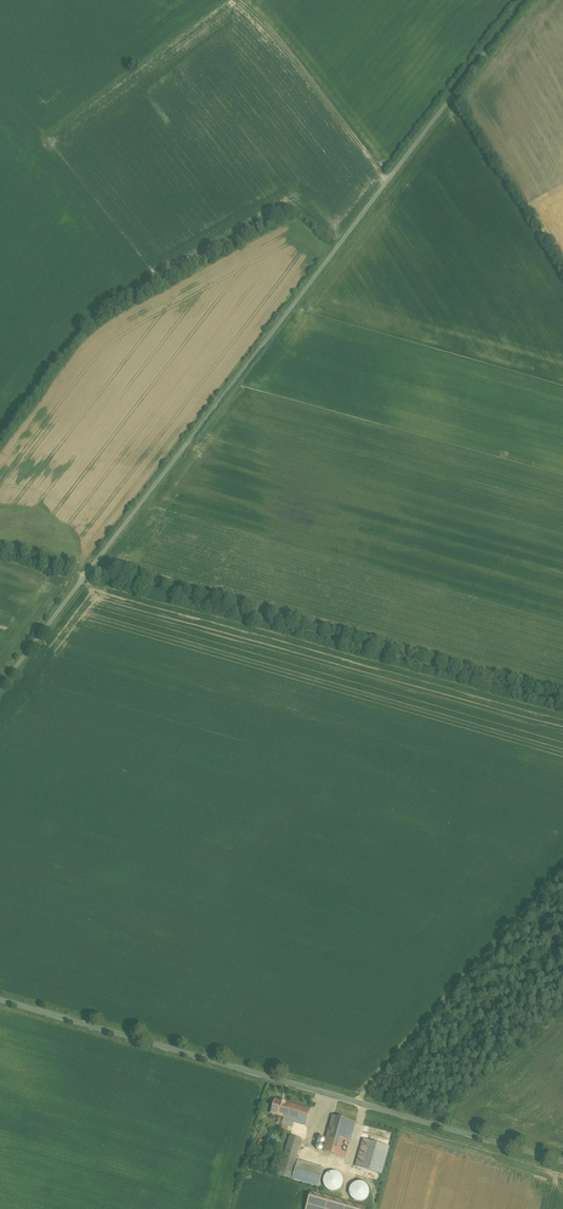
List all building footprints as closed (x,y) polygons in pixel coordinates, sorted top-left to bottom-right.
[(311,1110),(276,1100),(272,1114),(290,1119),(289,1121),(307,1126),(311,1110)] [(334,1117),(324,1152),(341,1156),(351,1122),(334,1117)] [(272,1134),(269,1141),(280,1144),(282,1137),(272,1134)] [(303,1140),(291,1136),(279,1176),(291,1179),(303,1140)] [(321,1152),(325,1139),(319,1137),(314,1150),(321,1152)] [(390,1147),(364,1140),(356,1166),(382,1174),(390,1147)] [(324,1169),(299,1161),(293,1179),(319,1187),(324,1169)] [(335,1172),(333,1172),(332,1172),(330,1172),(329,1173),(328,1173),(327,1174),(326,1175),(325,1177),(325,1178),(324,1179),(324,1180),(324,1182),(324,1184),(324,1185),(325,1186),(326,1187),(326,1188),(328,1189),(329,1190),(330,1191),(331,1191),(333,1192),(334,1192),(336,1191),(337,1191),(338,1191),(340,1190),(341,1189),(342,1188),(343,1187),(343,1185),(344,1184),(344,1183),(344,1181),(344,1180),(343,1178),(342,1176),(341,1174),(340,1173),(338,1173),(337,1172),(335,1172)] [(354,1199),(361,1199),(361,1192),(366,1192),(366,1182),(349,1182),(349,1199),(354,1199)] [(312,1192),(307,1208),(365,1208),(366,1207),(312,1192)]
